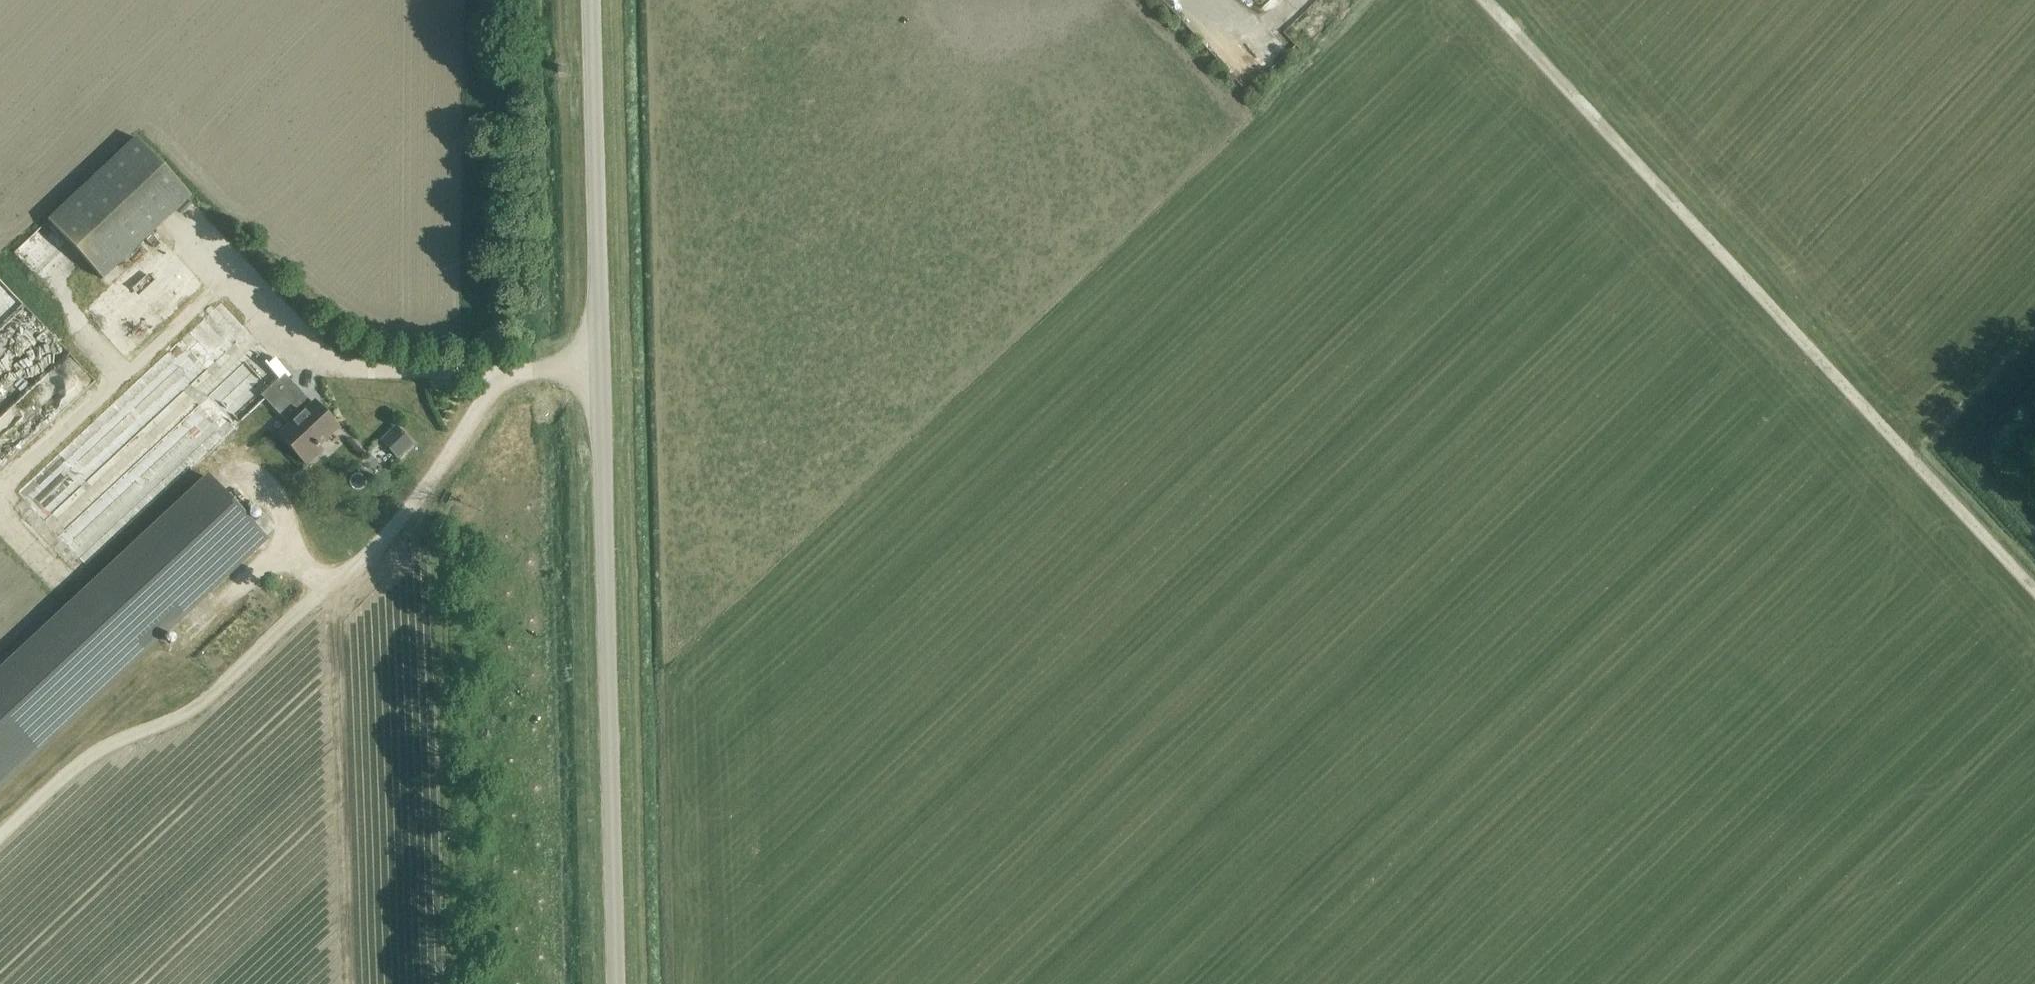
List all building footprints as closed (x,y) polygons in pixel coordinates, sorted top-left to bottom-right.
[(1255,2),(1279,27),(1307,0),(1258,0),(1255,2)] [(1185,20),(1193,10),(1182,1),(1174,11),(1185,20)] [(136,138),(47,221),(102,280),(191,197),(136,138)] [(80,316),(125,360),(199,282),(153,239),(80,316)] [(15,301),(0,284),(0,314),(15,301)] [(219,303),(16,492),(84,566),(188,469),(234,428),(264,400),(288,425),(310,405),(285,378),(288,376),(219,303)] [(72,352),(65,362),(86,377),(93,366),(72,352)] [(277,436),(304,465),(319,451),(315,447),(336,428),(312,403),(310,405),(288,425),(277,436)] [(395,426),(379,441),(398,459),(413,444),(395,426)] [(264,537),(209,479),(67,612),(0,674),(0,784),(120,672),(264,537)] [(260,516),(260,515),(260,514),(259,513),(259,512),(258,512),(258,511),(257,510),(256,510),(255,510),(254,510),(253,510),(252,510),(251,510),(251,511),(250,511),(249,512),(249,513),(249,514),(248,514),(248,515),(248,516),(248,517),(249,517),(249,518),(249,519),(250,519),(250,520),(251,520),(252,521),(253,521),(254,521),(255,521),(256,521),(257,521),(257,520),(258,520),(258,519),(259,519),(259,518),(260,517),(260,516)]
